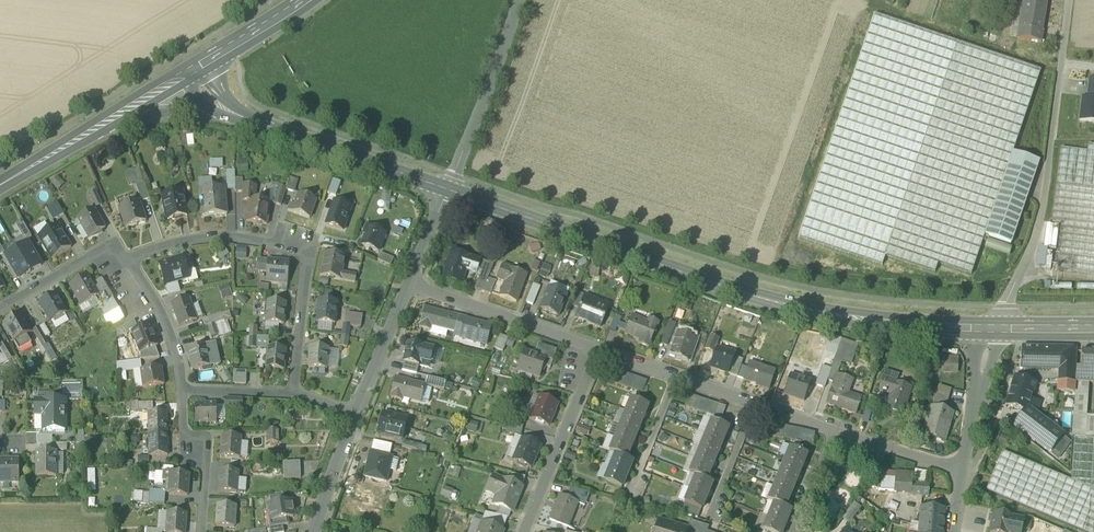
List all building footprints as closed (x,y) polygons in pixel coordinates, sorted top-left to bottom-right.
[(1023,6),(1018,39),(1018,40),(1041,43),(1043,32),(1041,32),(1047,0),(1025,0),(1025,4),(1024,4),(1023,6)] [(1010,37),(1018,39),(1023,6),(1015,5),(1010,37)] [(882,266),(885,256),(957,44),(874,15),(798,237),(882,266)] [(1040,72),(957,44),(885,256),(935,273),(938,264),(971,275),(985,236),(1013,153),(1040,72)] [(1090,92),(1089,99),(1082,98),(1079,121),(1093,123),(1093,80),(1090,80),(1088,91),(1090,92)] [(1057,184),(1093,189),(1093,146),(1088,145),(1087,152),(1061,148),(1056,184),(1057,184)] [(985,236),(1011,245),(1039,162),(1013,153),(985,236)] [(223,168),(224,159),(212,159),(211,167),(223,168)] [(238,171),(249,171),(249,160),(238,160),(238,171)] [(243,179),(235,179),(235,171),(228,171),(228,190),(235,190),(235,192),(243,192),(243,184),(243,179)] [(285,192),(293,194),(296,183),(289,181),(285,192)] [(137,187),(142,201),(149,199),(144,184),(137,187)] [(243,200),(250,201),(251,199),(254,199),(256,186),(243,184),(243,192),(243,200)] [(1057,184),(1052,226),(1058,227),(1093,232),(1093,189),(1057,184)] [(274,204),(281,206),(286,188),(280,186),(274,204)] [(201,201),(203,217),(227,215),(225,190),(224,188),(222,188),(203,190),(204,201),(201,201)] [(90,194),(96,208),(102,205),(96,191),(90,194)] [(162,196),(167,220),(187,216),(182,192),(162,196)] [(383,192),(381,209),(391,209),(392,193),(383,192)] [(288,211),(310,218),(316,200),(299,194),(295,205),(290,203),(288,211)] [(270,202),(254,199),(251,199),(250,201),(248,215),(250,215),(249,222),(266,225),(270,202)] [(119,208),(126,228),(137,225),(137,223),(145,220),(139,201),(119,208)] [(327,224),(343,230),(351,208),(334,202),(327,224)] [(44,212),(50,222),(64,214),(58,204),(44,212)] [(87,231),(91,237),(105,229),(94,209),(78,218),(86,232),(87,231)] [(32,237),(23,223),(17,227),(25,241),(32,237)] [(47,251),(52,259),(71,248),(58,225),(39,237),(43,245),(45,244),(49,250),(47,251)] [(362,245),(378,252),(385,234),(366,226),(363,235),(366,236),(362,245)] [(1047,249),(1047,250),(1055,251),(1058,227),(1052,226),(1046,226),(1043,249),(1047,249)] [(1058,227),(1055,251),(1053,269),(1055,269),(1055,271),(1057,271),(1057,269),(1093,274),(1093,232),(1058,227)] [(988,239),(986,248),(1011,255),(1014,247),(988,239)] [(28,243),(5,256),(19,279),(41,266),(28,243)] [(247,259),(248,246),(237,246),(236,259),(247,259)] [(1036,266),(1045,268),(1047,250),(1047,249),(1043,249),(1039,248),(1036,266)] [(1053,269),(1055,251),(1047,250),(1045,268),(1053,269)] [(443,278),(461,284),(467,268),(477,271),(481,260),(452,251),(443,278)] [(321,277),(341,280),(342,273),(345,257),(326,253),(321,277)] [(377,261),(391,267),(394,259),(381,254),(377,261)] [(184,259),(188,272),(195,271),(191,257),(184,259)] [(159,265),(165,285),(177,281),(189,278),(188,272),(184,259),(183,258),(159,265)] [(258,270),(267,270),(268,261),(258,260),(258,270)] [(474,290),(483,292),(488,280),(493,265),(481,260),(477,271),(481,272),(474,290)] [(289,263),(268,261),(267,270),(266,281),(288,283),(289,263)] [(539,276),(549,277),(551,265),(541,264),(539,276)] [(500,297),(516,303),(526,275),(502,266),(497,279),(505,282),(500,297)] [(341,280),(352,282),(353,275),(342,273),(341,280)] [(94,299),(99,306),(101,305),(113,298),(103,281),(93,286),(87,276),(70,285),(82,306),(94,299)] [(233,282),(233,292),(246,292),(245,276),(233,276),(233,282)] [(533,284),(539,287),(542,280),(536,278),(533,284)] [(494,282),(488,280),(483,292),(489,295),(494,282)] [(177,281),(165,285),(168,297),(180,293),(177,281)] [(526,302),(533,305),(540,287),(539,287),(533,284),(526,302)] [(540,308),(558,316),(566,295),(549,288),(540,308)] [(324,300),(332,300),(332,290),(325,290),(324,300)] [(39,304),(50,323),(66,313),(55,294),(39,304)] [(571,307),(579,310),(583,299),(575,296),(571,307)] [(102,314),(106,321),(121,313),(113,298),(101,305),(105,312),(102,314)] [(172,304),(180,327),(197,321),(189,298),(172,304)] [(590,324),(600,328),(609,306),(600,302),(598,305),(583,299),(579,310),(576,316),(591,322),(590,324)] [(317,323),(335,324),(337,303),(319,301),(317,323)] [(266,323),(284,325),(286,304),(268,302),(266,323)] [(432,327),(455,333),(455,332),(459,317),(425,309),(420,328),(431,331),(432,327)] [(124,318),(121,313),(106,321),(109,327),(124,318)] [(350,327),(360,328),(362,315),(347,313),(345,326),(350,326),(350,327)] [(4,324),(14,343),(27,336),(31,333),(20,314),(4,324)] [(204,320),(206,327),(208,327),(215,324),(224,321),(221,314),(204,320)] [(639,344),(648,348),(659,322),(649,318),(647,322),(631,316),(624,333),(636,338),(637,338),(640,340),(639,344)] [(455,332),(461,333),(465,320),(466,319),(459,317),(455,332)] [(609,328),(616,331),(621,320),(614,317),(609,328)] [(460,338),(487,345),(491,327),(465,320),(461,333),(460,338)] [(134,321),(123,327),(127,334),(132,332),(138,330),(134,321)] [(660,344),(667,346),(676,324),(669,321),(660,344)] [(39,327),(45,338),(50,334),(44,324),(39,327)] [(208,327),(212,337),(218,335),(215,324),(208,327)] [(132,332),(141,353),(156,347),(158,346),(150,325),(138,330),(132,332)] [(344,326),(342,336),(348,337),(350,327),(350,326),(345,326),(344,326)] [(33,331),(43,348),(49,344),(39,327),(33,331)] [(117,338),(127,334),(123,327),(117,330),(117,338)] [(265,334),(277,335),(278,328),(266,327),(265,334)] [(669,355),(688,362),(696,339),(678,332),(669,355)] [(182,338),(185,348),(194,345),(191,335),(182,338)] [(494,348),(503,352),(508,339),(500,335),(494,348)] [(32,344),(27,336),(14,343),(19,351),(32,344)] [(347,348),(348,337),(342,336),(340,347),(347,348)] [(705,350),(713,353),(718,338),(711,336),(705,350)] [(268,338),(257,338),(256,349),(268,348),(268,338)] [(510,338),(507,346),(513,348),(515,340),(510,338)] [(9,362),(14,359),(5,343),(0,346),(0,347),(9,362)] [(57,358),(49,344),(43,348),(51,361),(57,358)] [(215,344),(206,346),(210,366),(220,364),(215,344)] [(419,366),(420,362),(431,364),(434,350),(409,344),(404,363),(419,366)] [(538,345),(534,355),(546,359),(544,367),(550,369),(556,351),(538,345)] [(193,370),(210,366),(206,346),(188,350),(193,370)] [(140,360),(160,358),(156,347),(141,353),(140,360)] [(308,368),(326,370),(328,349),(310,347),(308,368)] [(1020,369),(1030,369),(1030,356),(1047,356),(1047,348),(1021,347),(1020,369)] [(266,369),(284,371),(286,350),(268,348),(266,369)] [(834,360),(841,363),(846,350),(838,348),(834,360)] [(1076,348),(1047,348),(1047,356),(1030,356),(1030,369),(1050,369),(1049,379),(1049,383),(1058,382),(1074,383),(1076,367),(1075,367),(1076,348)] [(718,370),(728,374),(734,357),(735,355),(717,349),(710,367),(718,370)] [(540,378),(544,367),(546,359),(534,355),(523,351),(517,370),(540,378)] [(1081,351),(1080,369),(1076,369),(1076,370),(1075,382),(1083,383),(1089,383),(1093,383),(1093,352),(1081,351)] [(728,374),(737,377),(742,360),(734,357),(728,374)] [(825,357),(822,366),(831,369),(834,360),(825,357)] [(117,373),(142,370),(140,360),(117,363),(117,373)] [(841,363),(834,360),(831,369),(827,380),(834,382),(836,375),(837,375),(841,363)] [(941,371),(957,372),(957,362),(941,361),(941,371)] [(402,371),(417,375),(419,366),(404,363),(402,371)] [(756,386),(769,390),(775,372),(749,363),(747,368),(743,379),(756,384),(756,386)] [(737,377),(743,379),(747,368),(741,366),(737,377)] [(827,380),(831,369),(822,366),(815,385),(824,388),(827,380)] [(161,368),(142,370),(144,388),(163,385),(161,368)] [(606,380),(612,382),(616,371),(610,369),(606,380)] [(229,371),(220,373),(224,383),(232,381),(229,371)] [(233,384),(246,385),(247,372),(234,371),(233,384)] [(622,373),(616,371),(612,382),(618,384),(622,373)] [(628,375),(622,373),(618,384),(624,386),(628,375)] [(634,377),(628,375),(624,386),(630,388),(634,377)] [(826,404),(856,414),(860,401),(847,396),(853,381),(837,375),(836,375),(834,382),(826,404)] [(783,394),(804,402),(811,383),(790,376),(783,394)] [(640,379),(634,377),(630,388),(636,390),(640,379)] [(425,387),(444,391),(446,382),(427,378),(425,386),(425,387)] [(886,410),(902,415),(911,387),(883,378),(879,390),(891,394),(886,410)] [(1006,405),(1025,411),(1026,409),(1030,399),(1035,384),(1015,378),(1006,405)] [(403,398),(421,403),(425,387),(425,386),(395,379),(391,399),(402,401),(403,398)] [(646,381),(640,379),(636,390),(642,393),(646,381)] [(1058,391),(1073,393),(1074,383),(1058,382),(1058,391)] [(1075,382),(1075,393),(1082,393),(1083,383),(1075,382)] [(933,405),(945,409),(949,396),(936,392),(933,405)] [(865,408),(871,410),(875,395),(870,393),(865,408)] [(1088,394),(1082,393),(1075,393),(1073,417),(1072,431),(1086,432),(1088,394)] [(684,407),(691,409),(695,397),(688,395),(684,407)] [(531,420),(549,427),(558,404),(540,397),(531,420)] [(701,400),(695,397),(691,409),(697,411),(701,400)] [(225,410),(242,411),(242,400),(226,399),(225,410)] [(631,399),(626,412),(643,419),(648,405),(631,399)] [(1030,399),(1026,409),(1035,415),(1039,402),(1030,399)] [(35,400),(35,415),(43,415),(43,431),(52,431),(66,431),(66,400),(35,400)] [(707,402),(701,400),(697,411),(703,413),(707,402)] [(127,402),(127,413),(151,412),(150,402),(127,402)] [(713,404),(707,402),(703,413),(709,415),(713,404)] [(719,406),(713,404),(709,415),(715,417),(719,406)] [(195,405),(195,423),(217,422),(216,405),(195,405)] [(953,414),(945,411),(945,409),(933,405),(924,432),(945,439),(953,414)] [(725,408),(719,406),(715,417),(721,419),(725,408)] [(1062,436),(1035,415),(1026,409),(1025,411),(1014,426),(1049,453),(1062,436)] [(626,412),(620,425),(637,432),(643,419),(626,412)] [(149,413),(149,435),(167,434),(166,413),(149,413)] [(37,431),(43,431),(43,415),(35,415),(35,431),(37,431)] [(379,434),(402,439),(407,420),(383,415),(379,434)] [(510,421),(509,426),(520,429),(521,423),(510,421)] [(712,421),(706,434),(723,441),(728,428),(712,421)] [(763,434),(770,436),(772,424),(765,423),(763,434)] [(778,426),(772,424),(770,436),(776,437),(778,426)] [(579,425),(576,432),(588,436),(591,429),(579,425)] [(620,425),(615,438),(632,445),(637,432),(620,425)] [(519,434),(520,429),(509,426),(507,432),(519,434)] [(784,427),(778,426),(776,437),(782,438),(784,427)] [(791,428),(784,427),(782,438),(788,440),(791,428)] [(797,429),(791,428),(788,440),(795,441),(797,429)] [(803,431),(797,429),(795,441),(801,442),(803,431)] [(945,439),(924,432),(923,436),(944,442),(945,439)] [(167,455),(167,434),(149,435),(150,456),(167,455)] [(717,454),(723,441),(706,434),(701,447),(717,454)] [(266,449),(279,449),(279,435),(266,435),(266,449)] [(221,457),(240,459),(241,437),(223,436),(221,457)] [(1093,437),(1093,438),(1074,437),(1071,480),(1003,451),(986,490),(1083,531),(1093,531),(1093,437)] [(610,452),(616,454),(626,459),(632,445),(615,438),(610,452)] [(513,461),(531,469),(540,446),(523,439),(513,461)] [(372,451),(390,455),(392,446),(374,441),(372,451)] [(402,448),(417,452),(418,445),(403,441),(402,448)] [(73,444),(53,444),(37,444),(37,453),(56,453),(56,451),(73,451),(73,444)] [(712,467),(717,454),(701,447),(695,460),(712,467)] [(790,448),(785,462),(801,468),(807,455),(790,448)] [(37,476),(56,477),(56,453),(37,453),(37,476)] [(364,477),(387,483),(393,458),(370,453),(364,477)] [(616,454),(610,468),(627,475),(632,461),(626,459),(616,454)] [(18,483),(18,460),(0,460),(0,483),(18,483)] [(706,481),(712,467),(695,460),(690,474),(696,476),(706,481)] [(785,462),(779,475),(796,482),(801,468),(785,462)] [(283,463),(284,480),(301,479),(300,463),(283,463)] [(621,488),(627,475),(610,468),(605,481),(621,488)] [(219,492),(237,493),(239,472),(220,470),(219,492)] [(912,483),(924,484),(925,471),(913,470),(913,475),(912,483)] [(163,482),(171,483),(171,473),(163,472),(163,482)] [(881,472),(877,489),(876,490),(893,491),(911,492),(911,495),(929,496),(929,485),(924,484),(912,483),(913,475),(895,473),(881,472)] [(170,495),(187,496),(189,475),(171,473),(171,483),(170,495)] [(503,481),(521,488),(524,477),(506,473),(503,481)] [(779,475),(774,488),(790,495),(796,482),(779,475)] [(712,483),(706,481),(696,476),(690,490),(707,497),(712,483)] [(511,512),(512,512),(522,488),(521,488),(503,481),(493,477),(488,491),(497,495),(493,505),(499,507),(511,512)] [(888,514),(893,491),(876,490),(877,489),(868,484),(858,497),(886,517),(888,514)] [(442,496),(456,499),(458,491),(444,487),(442,496)] [(578,503),(582,505),(588,492),(569,488),(564,497),(578,503)] [(768,501),(774,504),(785,508),(790,495),(774,488),(768,501)] [(701,510),(707,497),(690,490),(684,503),(701,510)] [(169,504),(170,504),(170,495),(151,493),(150,502),(169,504)] [(269,497),(271,504),(285,502),(284,495),(269,497)] [(550,521),(568,528),(578,503),(564,497),(560,496),(550,521)] [(273,521),(274,528),(283,526),(289,525),(288,519),(293,518),(291,501),(285,502),(271,504),(268,505),(271,522),(273,521)] [(854,503),(849,509),(856,514),(861,508),(854,503)] [(774,504),(769,517),(785,524),(791,511),(785,508),(774,504)] [(216,526),(235,528),(236,506),(218,505),(216,526)] [(499,507),(496,515),(508,518),(511,512),(499,507)] [(919,531),(942,531),(944,509),(921,507),(919,531)] [(849,524),(856,514),(849,509),(842,519),(849,524)] [(186,514),(168,512),(167,531),(185,531),(186,514)] [(504,527),(508,518),(496,515),(493,514),(490,522),(504,527)] [(1013,528),(1021,529),(1023,520),(1022,520),(1012,518),(1012,517),(993,514),(990,531),(1012,531),(1013,528)] [(1021,529),(1030,531),(1033,517),(1023,516),(1022,520),(1023,520),(1021,529)] [(785,524),(769,517),(763,531),(766,531),(782,531),(785,524)] [(707,531),(709,527),(690,521),(687,530),(688,530),(687,531),(707,531)] [(504,531),(503,530),(489,525),(482,522),(478,531),(479,531),(503,531),(504,531)] [(504,527),(490,522),(489,525),(503,530),(504,527)] [(688,530),(687,530),(662,522),(658,531),(687,531),(688,530)]
